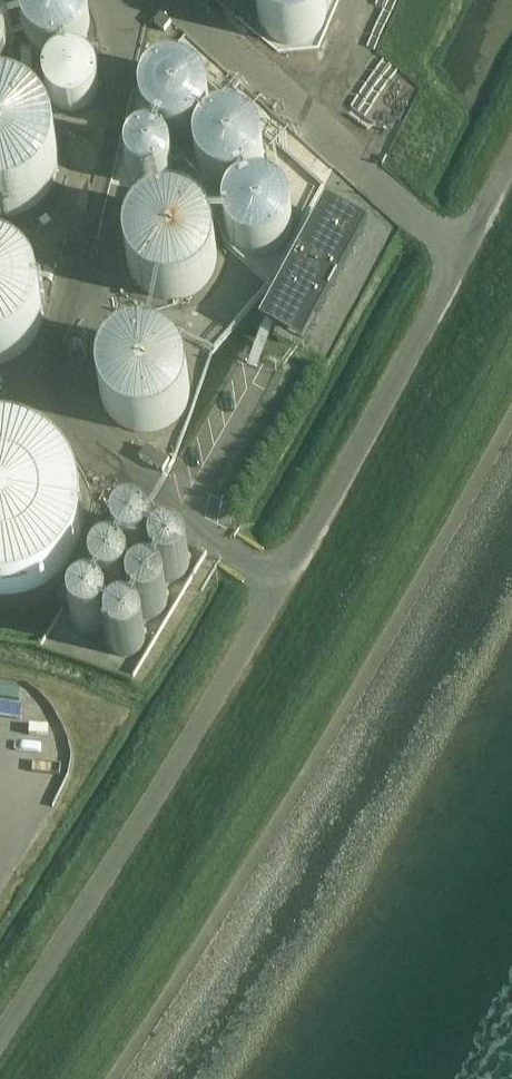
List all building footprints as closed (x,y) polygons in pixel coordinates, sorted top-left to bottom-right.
[(31,1),(27,6),(25,11),(24,16),(23,22),(24,28),(26,33),(28,38),(31,43),(35,47),(40,50),(45,52),(51,54),(57,54),(62,54),(68,52),(72,50),(77,47),(81,43),(84,39),(86,34),(88,29),(89,24),(88,18),(87,13),(86,8),(83,3),(80,0),(32,0),(31,1)] [(3,23),(0,21),(0,76),(4,73),(7,69),(10,64),(12,59),(13,54),(14,48),(13,43),(12,37),(10,32),(7,28),(3,23)] [(86,62),(82,60),(77,59),(73,58),(68,59),(63,60),(59,62),(55,64),(52,68),(49,72),(47,76),(46,80),(45,85),(45,90),(47,94),(49,99),(51,103),(54,106),(58,109),(62,111),(67,112),(71,113),(76,112),(80,111),(84,110),(88,107),(92,105),(95,101),(97,97),(98,93),(99,89),(99,84),(99,80),(98,75),(96,71),(93,68),(90,65),(86,62)] [(169,137),(181,137),(192,132),(201,123),(206,112),(207,100),(204,89),(198,80),(189,73),(179,70),(169,70),(158,73),(150,79),(142,90),(140,102),(141,114),(147,125),(157,133),(169,137)] [(27,112),(18,109),(8,107),(0,107),(0,218),(6,218),(15,216),(24,214),(32,210),(39,204),(46,198),(51,190),(55,182),(57,173),(58,164),(58,155),(56,146),(52,137),(48,130),(42,123),(35,117),(27,112)] [(207,179),(217,186),(228,188),(238,187),(248,183),(256,176),(261,167),(264,155),(262,142),(256,131),(246,123),(234,119),(222,120),(210,125),(201,134),(196,145),(195,158),(199,170),(207,179)] [(139,185),(150,186),(159,184),(166,177),(170,168),(170,158),(166,149),(158,143),(149,141),(139,143),(131,148),(126,158),(126,169),(131,178),(139,185)] [(229,244),(236,252),(247,259),(260,260),(272,257),(282,250),(289,239),(292,228),(290,217),(285,207),(278,199),(268,194),(257,193),(245,195),(235,201),(228,210),(224,221),(225,233),(229,244)] [(186,214),(178,212),(171,211),(163,212),(156,214),(149,217),(142,221),(137,227),(132,233),(129,240),(127,247),(126,255),(126,263),(128,270),(131,277),(136,284),(141,289),(147,294),(154,297),(161,300),(169,301),(176,300),(184,299),(191,296),(198,292),(203,287),(208,281),(211,275),(214,268),(215,260),(215,253),(214,246),(212,238),(208,232),(204,226),(198,221),(192,217),(186,214)] [(263,325),(305,348),(367,234),(325,211),(263,325)] [(0,262),(0,365),(6,364),(14,360),(22,356),(28,350),(34,343),(38,335),(41,327),(42,319),(42,310),(41,301),(38,293),(34,285),(29,278),(23,272),(16,268),(8,264),(0,262)] [(158,345),(151,343),(144,342),(136,343),(129,345),(122,348),(115,352),(110,358),(106,364),(102,371),(100,378),(99,385),(100,393),(102,401),(105,408),(109,414),(114,419),(120,424),(127,428),(134,430),(142,431),(149,430),(157,429),(164,426),(170,422),(176,417),(180,411),(184,405),(186,398),(188,391),(188,383),(187,376),(184,369),(181,363),(176,357),(171,352),(165,348),(158,345)] [(74,555),(80,543),(83,530),(84,517),(83,504),(80,491),(74,479),(67,467),(58,458),(47,450),(35,444),(23,439),(9,437),(0,438),(0,596),(8,597),(21,595),(34,591),(46,585),(57,577),(67,567),(74,555)] [(162,439),(149,461),(161,468),(174,446),(162,439)] [(197,501),(178,472),(153,488),(171,517),(197,501)] [(210,536),(233,520),(215,495),(192,511),(210,536)] [(105,622),(181,533),(152,508),(129,534),(134,539),(80,601),(105,622)] [(187,530),(170,559),(196,575),(214,546),(187,530)] [(120,618),(144,642),(194,589),(169,566),(120,618)]
